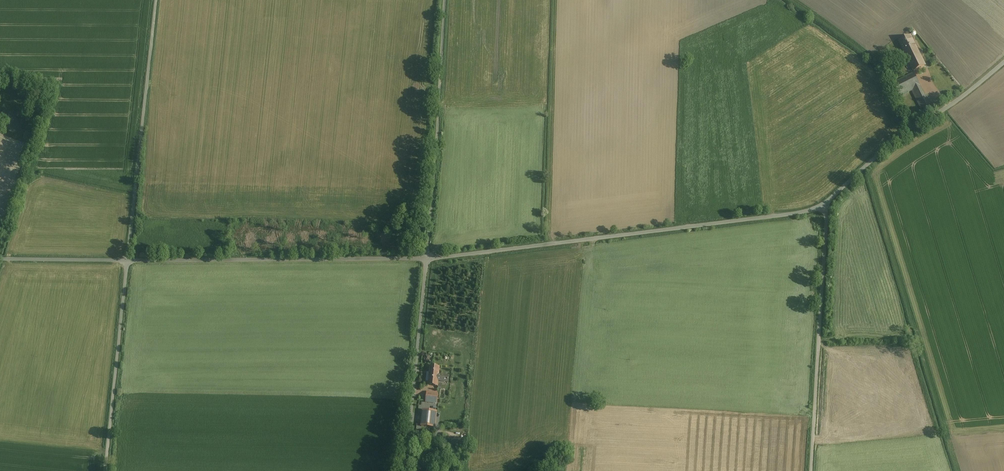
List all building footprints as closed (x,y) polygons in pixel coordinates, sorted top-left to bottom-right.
[(911,35),(898,42),(914,72),(927,66),(911,35)] [(914,73),(894,83),(901,96),(912,90),(921,109),(930,105),(914,73)] [(439,368),(430,367),(428,384),(437,385),(438,381),(448,382),(449,376),(439,375),(439,368)] [(437,393),(427,392),(426,402),(436,403),(437,393)] [(435,412),(423,411),(422,426),(421,426),(422,427),(422,426),(433,428),(434,428),(435,412)]
